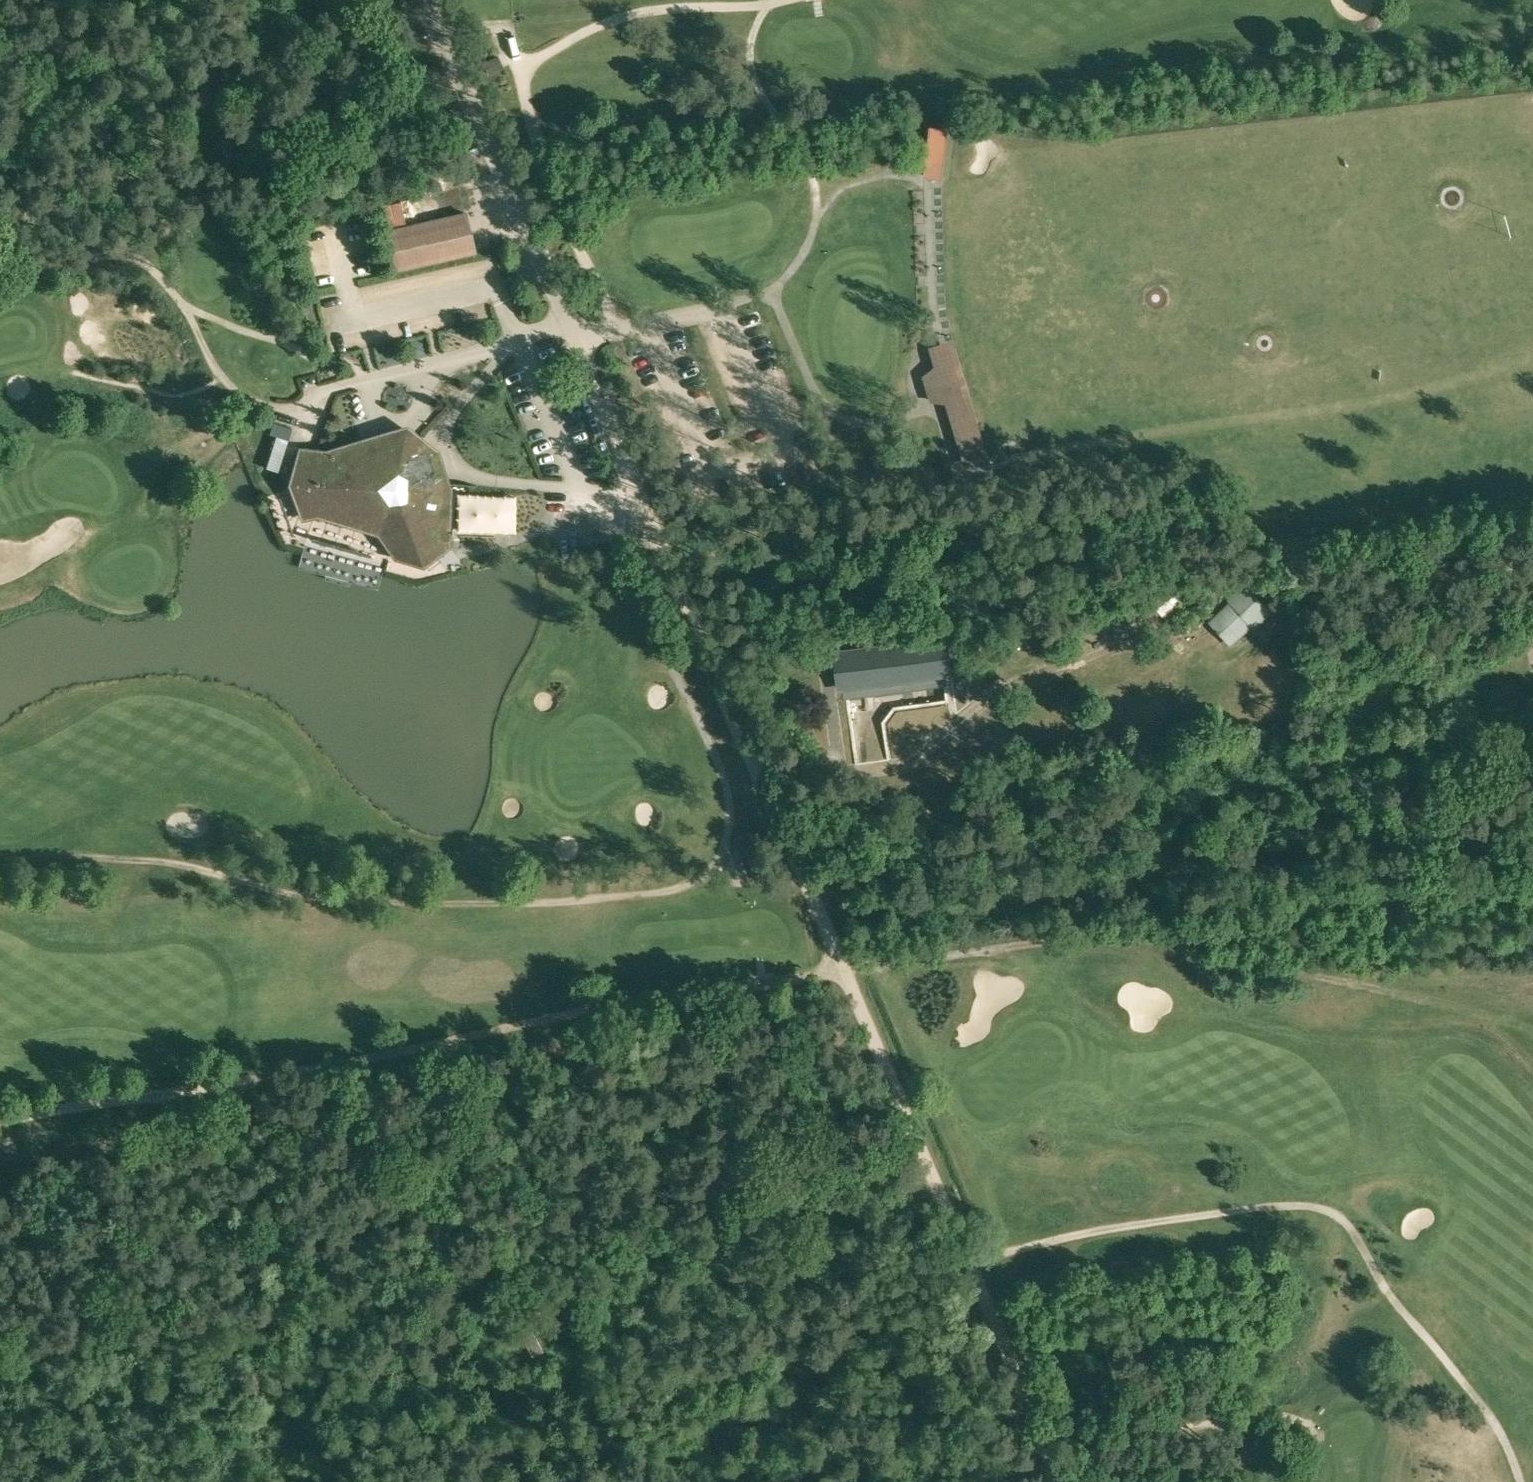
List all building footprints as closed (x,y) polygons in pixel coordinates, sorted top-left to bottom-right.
[(948,170),(950,119),(932,118),(930,169),(948,170)] [(391,192),(393,214),(412,212),(409,189),(391,192)] [(396,270),(475,252),(466,211),(387,229),(396,270)] [(980,405),(961,329),(938,335),(944,357),(934,360),(948,413),(980,405)] [(282,412),(280,423),(298,427),(300,416),(282,412)] [(317,513),(382,527),(398,554),(423,562),(447,543),(449,489),(437,452),(406,430),(328,452),(304,450),(294,484),(306,515),(317,513)] [(288,526),(295,524),(285,488),(278,490),(288,526)] [(374,561),(378,548),(361,543),(357,557),(374,561)] [(1254,588),(1250,584),(1211,621),(1232,643),(1264,612),(1269,617),(1280,605),(1260,583),(1254,588)] [(941,649),(839,665),(845,696),(859,772),(889,767),(884,722),(891,710),(910,707),(948,702),(941,649)] [(1399,1189),(1387,1189),(1386,1205),(1398,1205),(1399,1189)]
